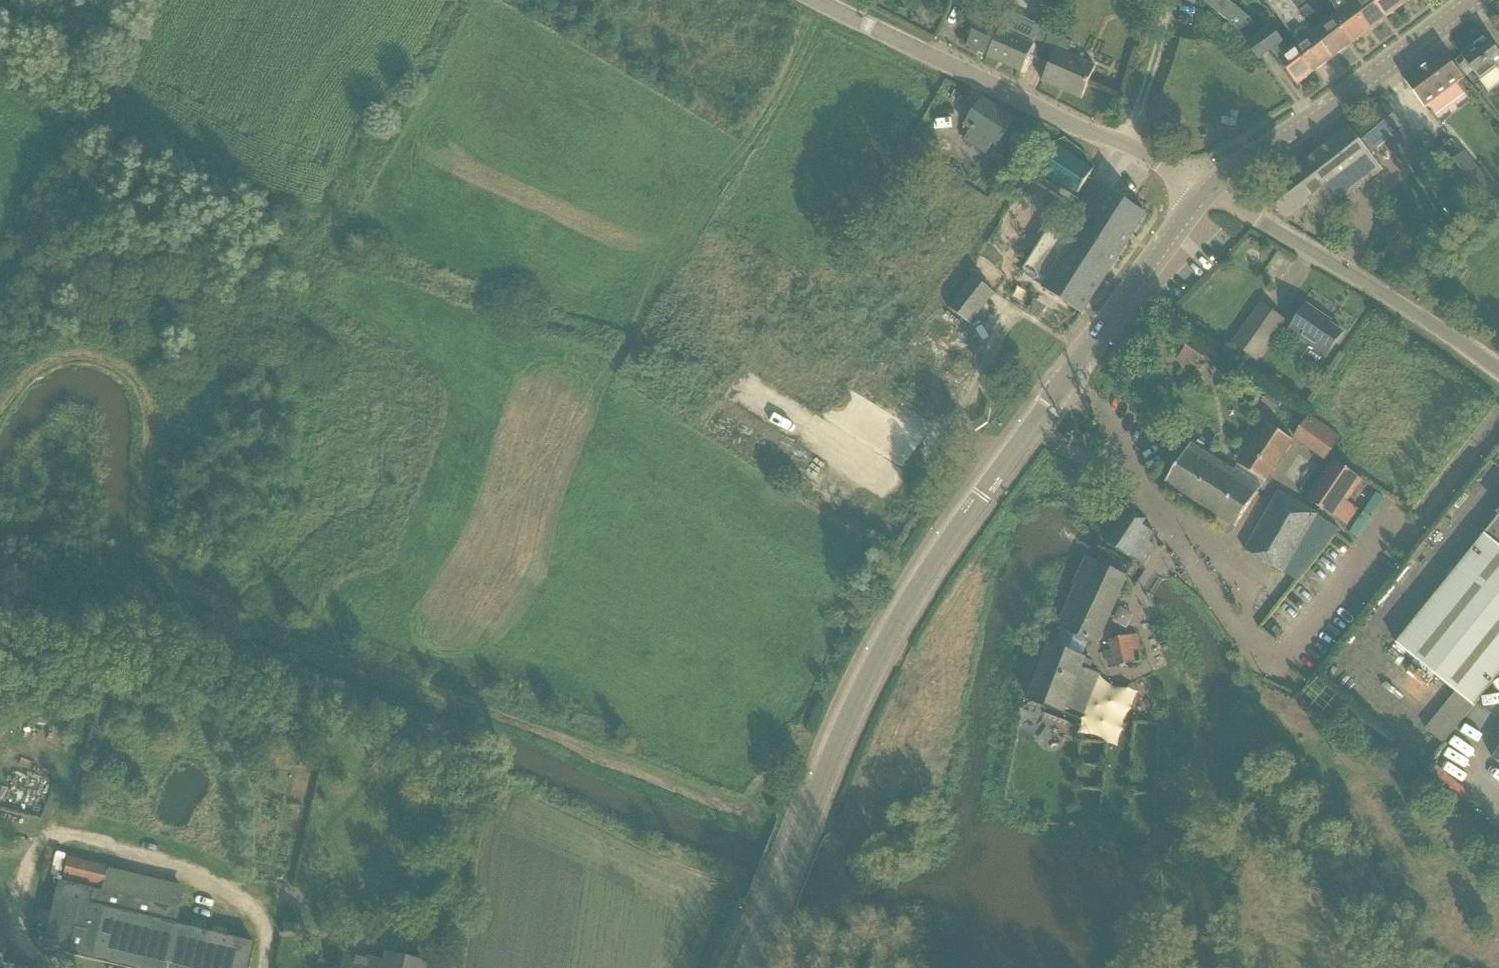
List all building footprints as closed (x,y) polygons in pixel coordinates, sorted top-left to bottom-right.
[(953,3),(972,12),(977,0),(955,0),(953,3)] [(1001,28),(988,55),(987,57),(1022,73),(1029,56),(1038,60),(1049,34),(1055,19),(1060,5),(1049,0),(1045,0),(1034,24),(1008,12),(1004,22),(1001,28)] [(1249,19),(1228,0),(1203,0),(1236,28),(1259,59),(1271,50),(1297,85),(1314,72),(1295,46),(1288,51),(1267,22),(1257,29),(1249,19)] [(1299,13),(1289,0),(1265,0),(1298,44),(1295,46),(1314,72),(1332,59),(1299,13)] [(1291,3),(1299,13),(1332,59),(1349,46),(1330,20),(1329,21),(1323,18),(1317,11),(1313,13),(1305,2),(1304,0),(1295,0),(1291,3)] [(1338,14),(1332,19),(1330,20),(1349,46),(1367,33),(1343,0),(1328,0),(1338,14)] [(1367,33),(1385,19),(1370,0),(1343,0),(1367,33)] [(1402,6),(1398,0),(1370,0),(1385,19),(1402,6)] [(980,18),(967,46),(988,55),(1001,28),(988,21),(980,18)] [(1081,99),(1095,67),(1068,55),(1072,44),(1049,34),(1038,60),(1049,65),(1042,82),(1081,99)] [(1486,36),(1461,55),(1480,81),(1497,68),(1498,72),(1498,53),(1486,36)] [(1424,107),(1462,79),(1442,52),(1404,80),(1424,107)] [(997,146),(1003,137),(1014,120),(981,99),(964,125),(967,126),(960,137),(986,154),(993,143),(997,146)] [(1349,128),(1263,195),(1285,221),(1287,220),(1303,207),(1311,201),(1320,212),(1333,201),(1336,206),(1382,169),(1369,152),(1389,136),(1416,170),(1429,159),(1399,120),(1385,103),(1351,131),(1349,128)] [(1078,194),(1093,170),(1051,143),(1035,169),(1061,186),(1062,183),(1078,194)] [(1444,170),(1483,216),(1498,202),(1498,197),(1463,154),(1444,170)] [(1051,228),(1025,269),(1047,283),(1043,289),(1081,314),(1113,263),(1128,240),(1130,237),(1145,213),(1107,189),(1073,242),(1051,228)] [(973,276),(948,307),(969,324),(994,292),(973,276)] [(1256,360),(1284,321),(1261,304),(1234,344),(1256,360)] [(1327,357),(1344,333),(1325,321),(1327,318),(1307,305),(1289,331),(1313,347),(1315,345),(1328,354),(1326,356),(1327,357)] [(1190,339),(1177,359),(1186,365),(1199,346),(1190,339)] [(1276,408),(1282,395),(1269,388),(1262,401),(1276,408)] [(1293,437),(1325,459),(1341,438),(1309,415),(1293,437)] [(1264,483),(1292,440),(1265,422),(1237,464),(1264,483)] [(1190,444),(1165,483),(1200,505),(1235,528),(1261,487),(1242,475),(1212,458),(1190,444)] [(1332,460),(1306,499),(1311,502),(1342,524),(1347,527),(1358,509),(1354,506),(1346,501),(1361,479),(1338,464),(1332,460)] [(1283,573),(1317,514),(1279,492),(1245,551),(1283,573)] [(1142,565),(1155,546),(1149,542),(1154,533),(1125,515),(1107,543),(1125,554),(1142,565)] [(1396,644),(1455,692),(1425,729),(1443,744),(1473,707),(1498,675),(1498,516),(1396,644)] [(1287,632),(1353,545),(1334,531),(1269,618),(1287,632)] [(1050,644),(1028,701),(1064,715),(1080,721),(1081,720),(1073,717),(1064,713),(1066,709),(1075,712),(1082,715),(1088,702),(1092,692),(1096,679),(1099,674),(1088,670),(1092,661),(1085,658),(1086,658),(1082,656),(1089,642),(1096,645),(1104,629),(1125,580),(1126,577),(1124,576),(1125,574),(1088,557),(1087,557),(1087,558),(1077,579),(1074,585),(1076,586),(1066,609),(1067,609),(1060,625),(1059,627),(1062,629),(1062,630),(1055,646),(1050,644)] [(1136,634),(1111,639),(1113,650),(1106,651),(1110,667),(1135,663),(1132,652),(1139,651),(1136,634)] [(124,780),(122,790),(130,791),(132,781),(124,780)] [(62,879),(101,887),(105,867),(67,858),(62,879)] [(91,889),(60,882),(45,950),(91,961),(122,967),(248,967),(253,942),(176,925),(179,909),(91,889)] [(341,967),(422,967),(424,962),(420,961),(386,953),(384,961),(344,952),(341,967)]
